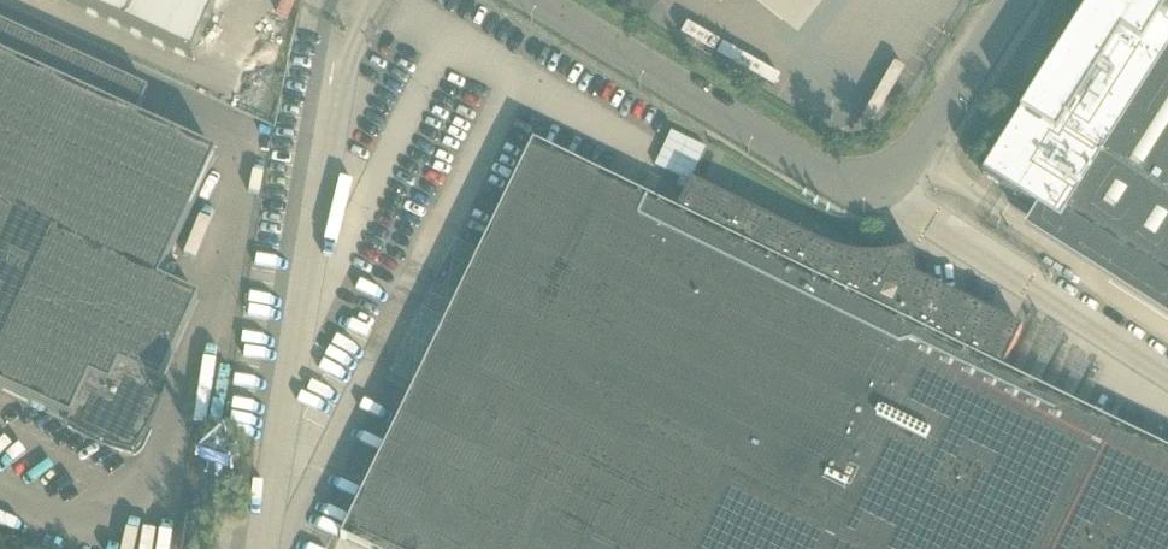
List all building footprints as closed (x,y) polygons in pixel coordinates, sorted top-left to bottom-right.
[(191,59),(218,0),(62,0),(191,59)] [(1005,190),(1037,210),(1032,218),(1024,231),(1167,322),(1167,0),(1093,0),(982,175),(1005,190)] [(70,423),(68,427),(64,426),(65,428),(81,438),(97,445),(115,452),(132,456),(143,440),(153,423),(160,406),(166,388),(166,386),(164,389),(159,387),(198,301),(158,283),(215,157),(135,120),(147,92),(0,25),(0,391),(70,423)] [(691,183),(676,214),(533,144),(340,540),(345,541),(346,538),(369,548),(1167,548),(1167,454),(1001,372),(1021,330),(914,278),(912,250),(905,253),(889,256),(882,257),(866,257),(859,257),(844,254),(837,252),(822,247),(691,183)]
